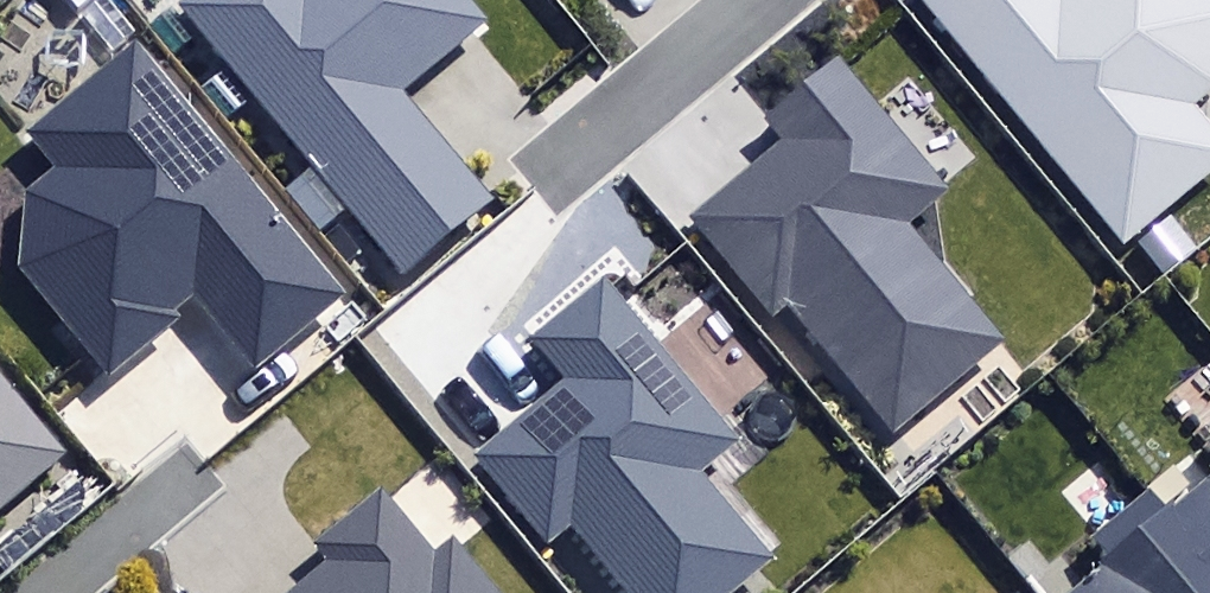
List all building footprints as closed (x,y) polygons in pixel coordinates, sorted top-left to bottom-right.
[(398,275),(492,197),(403,89),(489,18),(474,0),(180,0),(174,5),(398,275)] [(1123,254),(1209,184),(1209,121),(1196,103),(1209,91),(1209,0),(917,0),(1123,254)] [(19,267),(108,373),(179,313),(172,305),(193,288),(256,362),(342,290),(133,42),(29,129),(58,163),(24,191),(19,267)] [(790,307),(892,431),(1006,338),(909,221),(950,188),(841,56),(768,115),(786,137),(692,214),(777,317),(790,307)] [(629,592),(729,592),(774,555),(701,468),(736,439),(603,279),(533,337),(565,374),(469,455),(547,547),(573,526),(629,592)] [(62,448),(0,374),(0,500),(62,448)] [(1165,510),(1209,564),(1209,472),(1165,510)] [(461,543),(453,534),(434,550),(389,497),(381,486),(316,540),(313,542),(328,560),(288,592),(503,592),(461,543)] [(1165,510),(1147,489),(1091,535),(1108,556),(1064,592),(1209,592),(1209,564),(1165,510)]
